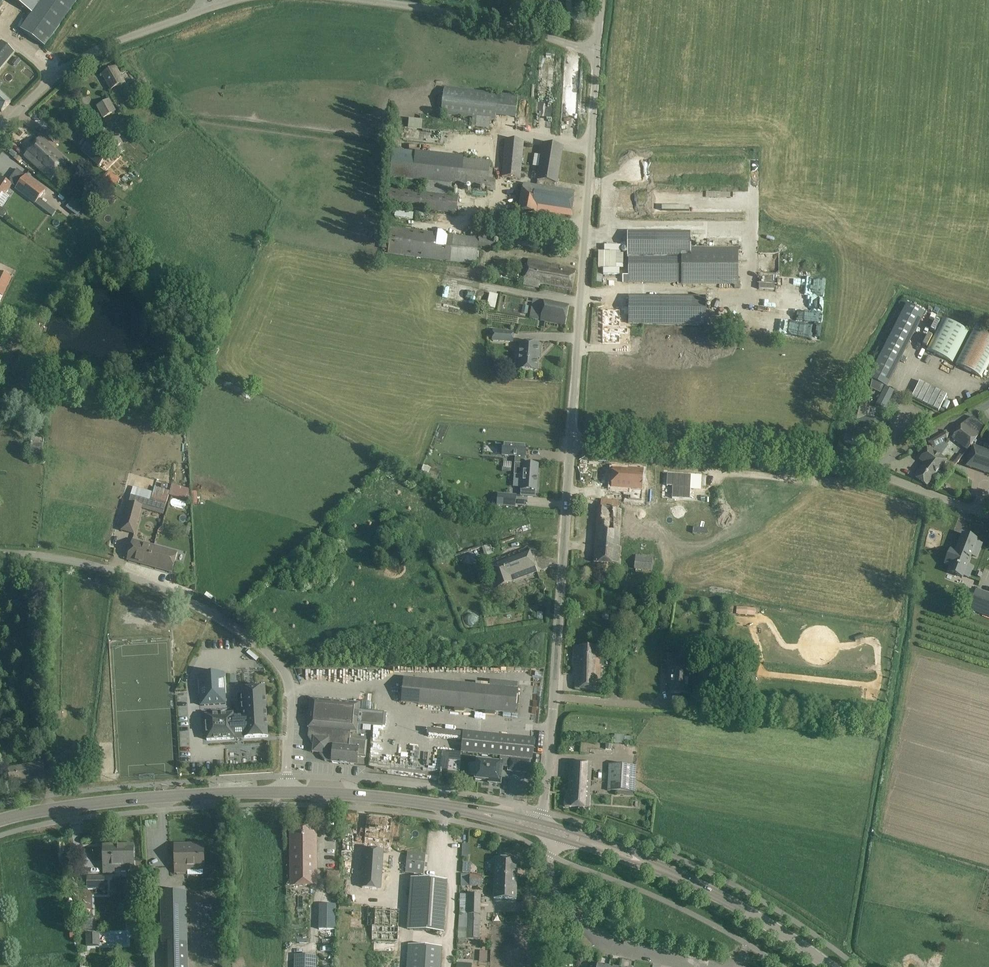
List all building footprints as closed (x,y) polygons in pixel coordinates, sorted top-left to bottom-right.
[(32,14),(42,0),(12,0),(32,14)] [(32,14),(21,30),(45,48),(79,0),(42,0),(32,14)] [(1,42),(0,43),(0,71),(15,53),(1,42)] [(17,57),(13,62),(18,66),(21,61),(17,57)] [(133,98),(116,68),(102,75),(111,91),(118,87),(126,102),(133,98)] [(498,95),(444,89),(442,114),(474,118),(473,126),(490,128),(490,120),(495,120),(496,116),(498,95)] [(2,112),(11,103),(0,92),(0,111),(2,112)] [(114,113),(108,101),(96,107),(102,119),(114,113)] [(407,129),(421,128),(421,119),(407,119),(407,129)] [(79,131),(68,124),(61,134),(72,141),(79,131)] [(121,144),(104,129),(100,134),(116,149),(121,144)] [(51,163),(43,173),(52,181),(68,161),(40,138),(32,147),(51,163)] [(524,141),(506,139),(502,177),(520,179),(524,141)] [(100,167),(109,157),(91,142),(89,140),(80,150),(100,167)] [(563,147),(544,144),(536,186),(523,184),(518,211),(536,214),(537,212),(571,217),(575,192),(551,188),(552,183),(557,184),(563,147)] [(51,163),(32,147),(24,157),(43,173),(51,163)] [(490,163),(393,152),(390,177),(426,181),(425,185),(426,185),(425,193),(389,189),(387,205),(456,213),(458,197),(451,196),(452,184),(487,188),(487,191),(494,192),(495,180),(491,180),(493,169),(489,169),(490,163)] [(121,180),(109,172),(105,179),(116,187),(121,180)] [(35,204),(45,192),(25,176),(15,189),(35,204)] [(1,208),(9,196),(6,194),(12,185),(1,178),(0,179),(0,207),(1,208)] [(478,239),(392,228),(388,254),(476,265),(478,247),(493,250),(495,241),(556,254),(558,244),(497,232),(496,235),(480,232),(478,239)] [(623,276),(623,283),(629,283),(682,283),(682,286),(735,286),(735,289),(740,289),(740,284),(738,284),(738,249),(690,248),(690,235),(628,235),(628,254),(629,254),(629,276),(623,276)] [(576,271),(528,262),(523,286),(539,289),(539,285),(572,291),(576,271)] [(0,272),(0,295),(1,296),(10,277),(0,272)] [(763,292),(762,302),(790,304),(790,307),(821,309),(822,297),(763,292)] [(705,325),(706,298),(628,298),(628,309),(628,315),(628,324),(705,325)] [(532,303),(529,318),(538,320),(541,304),(542,301),(533,299),(532,303)] [(569,306),(544,301),(540,321),(565,326),(569,306)] [(925,313),(906,304),(868,377),(872,380),(884,386),(887,387),(925,313)] [(599,308),(599,342),(617,342),(617,332),(625,332),(625,324),(617,324),(617,308),(599,308)] [(820,338),(823,313),(778,308),(775,333),(820,338)] [(969,332),(941,318),(926,350),(953,364),(969,332)] [(975,325),(955,364),(982,378),(988,364),(988,332),(975,325)] [(514,332),(493,331),(492,342),(513,343),(514,332)] [(541,345),(520,343),(518,361),(521,362),(520,370),(537,371),(538,358),(537,358),(537,353),(541,354),(541,345)] [(872,380),(871,388),(880,393),(884,386),(872,380)] [(891,398),(894,392),(885,387),(882,394),(891,398)] [(916,401),(927,407),(932,395),(921,390),(916,401)] [(47,403),(37,401),(34,422),(44,424),(47,403)] [(972,418),(963,423),(963,424),(962,425),(951,439),(967,451),(979,435),(985,427),(972,418)] [(43,443),(31,442),(30,459),(42,460),(43,443)] [(502,456),(525,458),(526,446),(503,444),(502,456)] [(973,447),(966,467),(988,475),(988,452),(973,447)] [(924,464),(914,476),(927,486),(947,461),(930,448),(920,460),(924,464)] [(484,457),(484,469),(500,468),(499,456),(484,457)] [(515,464),(514,476),(522,476),(521,497),(536,498),(537,479),(538,465),(524,464),(524,461),(525,461),(525,458),(516,457),(515,464)] [(613,470),(612,487),(617,488),(617,486),(620,486),(620,488),(625,488),(641,489),(642,474),(643,474),(643,469),(628,469),(628,471),(613,470)] [(667,474),(667,486),(673,487),(672,499),(690,500),(691,476),(667,474)] [(129,502),(121,531),(134,535),(142,508),(163,514),(166,506),(160,504),(160,502),(151,499),(153,493),(133,487),(129,502)] [(498,495),(497,506),(516,507),(517,496),(498,495)] [(618,565),(622,510),(618,510),(600,508),(598,508),(594,563),(618,565)] [(949,552),(946,562),(951,564),(950,566),(948,572),(962,578),(963,576),(968,578),(973,567),(967,565),(971,556),(976,558),(982,544),(976,542),(977,540),(963,534),(955,554),(949,552)] [(133,540),(127,560),(172,573),(178,553),(133,540)] [(488,563),(489,564),(498,589),(502,587),(511,584),(511,582),(514,581),(513,577),(526,572),(528,576),(537,572),(528,548),(505,557),(506,559),(502,560),(501,558),(488,563)] [(653,557),(636,555),(634,570),(652,572),(653,557)] [(969,610),(988,618),(988,596),(976,591),(969,610)] [(603,650),(575,647),(573,659),(576,660),(576,690),(598,692),(601,667),(599,666),(600,659),(602,659),(603,650)] [(690,670),(670,669),(669,680),(671,680),(671,693),(689,694),(690,686),(688,686),(688,680),(693,680),(693,670),(690,670)] [(224,675),(199,676),(199,679),(202,679),(203,696),(200,697),(201,706),(225,705),(224,675)] [(518,689),(404,678),(401,703),(459,708),(516,714),(518,689)] [(244,739),(268,737),(265,688),(256,689),(256,685),(254,685),(254,689),(241,690),(243,717),(233,718),(233,715),(205,716),(207,741),(235,739),(235,738),(244,738),(244,739)] [(340,764),(344,764),(348,727),(351,728),(352,720),(359,721),(360,711),(360,704),(311,699),(308,729),(309,729),(308,738),(324,761),(332,762),(331,763),(340,764)] [(63,720),(62,711),(51,712),(52,721),(63,720)] [(359,721),(358,725),(383,727),(384,713),(360,711),(359,721)] [(14,719),(3,719),(4,730),(14,730),(14,719)] [(359,721),(352,720),(351,728),(348,727),(344,764),(349,765),(357,765),(358,757),(366,758),(366,748),(359,747),(360,741),(350,740),(350,732),(357,733),(357,732),(358,724),(358,725),(359,721)] [(532,760),(534,739),(463,732),(461,753),(501,757),(527,760),(529,760),(532,760)] [(625,735),(615,735),(614,744),(624,745),(624,742),(634,743),(634,737),(625,737),(625,735)] [(489,781),(488,783),(501,784),(503,767),(509,767),(508,772),(529,774),(530,762),(527,761),(527,760),(501,757),(500,762),(491,761),(491,762),(477,761),(477,765),(471,765),(470,775),(475,776),(475,780),(489,781)] [(592,764),(571,763),(569,795),(566,795),(565,807),(589,809),(589,799),(592,764)] [(636,766),(609,765),(608,791),(617,792),(617,795),(634,796),(635,792),(635,793),(636,766)] [(367,817),(361,888),(386,890),(392,819),(367,817)] [(343,826),(342,852),(352,853),(353,853),(354,827),(343,826)] [(318,886),(316,827),(290,828),(292,887),(318,886)] [(134,867),(133,846),(104,847),(104,873),(114,873),(114,867),(134,867)] [(204,866),(203,846),(175,846),(175,872),(187,872),(187,867),(204,866)] [(407,852),(405,872),(423,874),(425,854),(407,852)] [(495,859),(495,878),(517,878),(518,860),(495,859)] [(327,872),(327,881),(340,882),(340,873),(327,872)] [(482,875),(461,875),(461,887),(482,887),(482,875)] [(104,877),(88,877),(88,890),(104,890),(104,877)] [(517,878),(495,878),(494,899),(504,900),(504,902),(509,902),(509,900),(516,900),(517,878)] [(413,880),(410,930),(443,932),(447,882),(413,880)] [(186,892),(160,892),(161,944),(165,944),(165,961),(166,961),(166,966),(184,966),(184,952),(187,952),(187,943),(186,892)] [(81,893),(81,909),(93,909),(93,893),(81,893)] [(480,895),(460,894),(460,914),(459,914),(458,939),(480,939),(480,915),(479,915),(480,895)] [(336,911),(336,900),(319,900),(319,946),(331,946),(330,911),(336,911)] [(371,940),(397,941),(398,909),(367,908),(367,923),(371,923),(371,940)] [(100,946),(99,934),(86,934),(86,946),(100,946)] [(408,944),(406,966),(441,966),(442,947),(408,944)] [(571,961),(570,954),(561,956),(562,963),(571,961)] [(294,955),(294,966),(316,966),(316,956),(294,955)]
